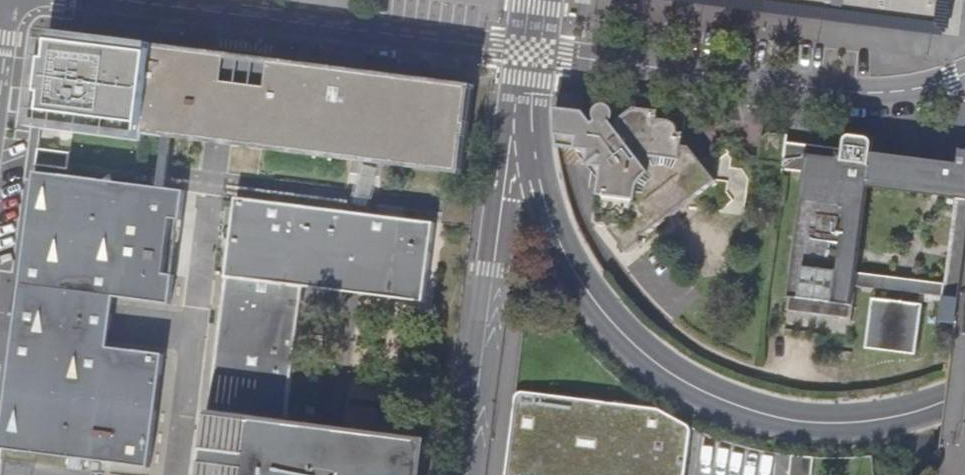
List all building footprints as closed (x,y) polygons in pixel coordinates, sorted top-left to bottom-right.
[(858,20),(950,32),(953,0),(699,0),(704,1),(714,2),(811,14),(827,16),(858,20)] [(243,54),(177,46),(175,64),(155,62),(157,44),(54,30),(42,119),(164,136),(231,145),(353,161),(376,124),(380,125),(382,132),(384,137),(390,146),(399,152),(405,155),(411,156),(417,157),(425,157),(433,155),(440,152),(444,149),(450,143),(455,135),(458,127),(459,119),(458,112),(457,107),(454,99),(450,92),(446,87),(441,83),(436,80),(431,78),(243,54)] [(177,46),(157,44),(155,62),(175,64),(177,46)] [(556,114),(557,147),(590,151),(588,165),(603,167),(596,222),(606,224),(628,251),(640,242),(642,235),(645,235),(716,179),(692,147),(683,145),(684,140),(684,134),(679,128),(676,122),(660,117),(661,112),(634,109),(624,116),(614,123),(612,122),(612,118),(613,114),(613,110),(610,107),(604,105),(601,106),(599,107),(596,111),(595,115),(597,120),(594,122),(586,111),(557,107),(556,114)] [(785,164),(787,143),(788,134),(773,132),(762,138),(761,144),(768,145),(767,158),(760,157),(759,162),(785,164)] [(875,302),(871,301),(864,351),(914,358),(921,305),(940,308),(938,325),(958,328),(964,274),(964,150),(962,150),(960,165),(886,155),(873,154),(875,142),(874,140),(872,139),(850,136),(848,136),(846,139),(846,150),(787,143),(785,164),(784,173),(803,176),(786,314),(851,322),(855,288),(877,291),(875,302)] [(761,144),(760,157),(767,158),(768,145),(761,144)] [(70,151),(39,147),(37,163),(68,167),(70,151)] [(0,447),(0,450),(150,469),(164,355),(108,348),(115,298),(171,305),(175,277),(164,275),(171,220),(181,221),(185,192),(35,172),(0,447)] [(428,439),(286,421),(303,286),(424,302),(434,223),(236,198),(209,410),(241,414),(239,429),(232,428),(226,474),(424,474),(428,439)] [(518,391),(509,474),(688,474),(695,410),(518,391)] [(232,428),(239,429),(241,414),(209,410),(200,474),(226,474),(232,428)]
